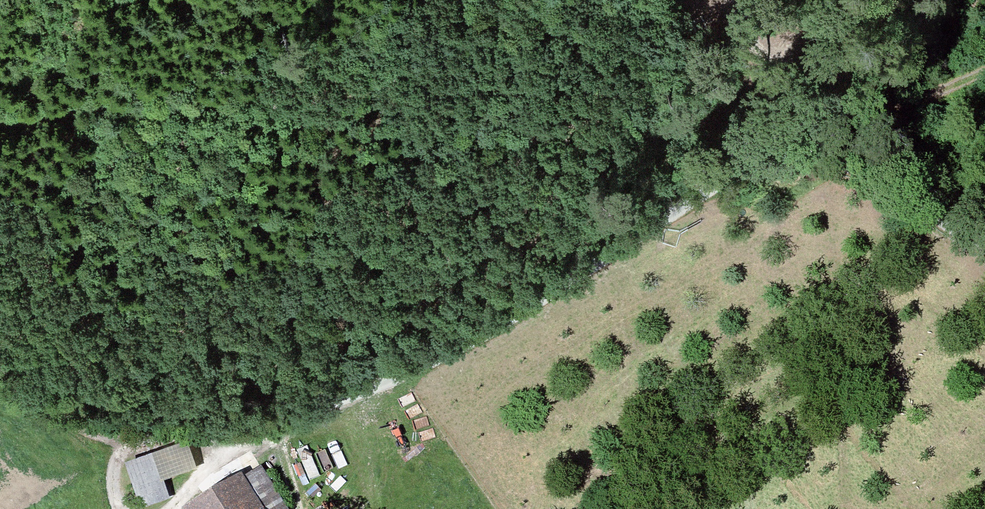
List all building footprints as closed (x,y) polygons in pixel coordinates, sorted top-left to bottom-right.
[(170,496),(154,456),(127,466),(143,507),(170,496)] [(191,508),(283,508),(262,471),(191,508)]
